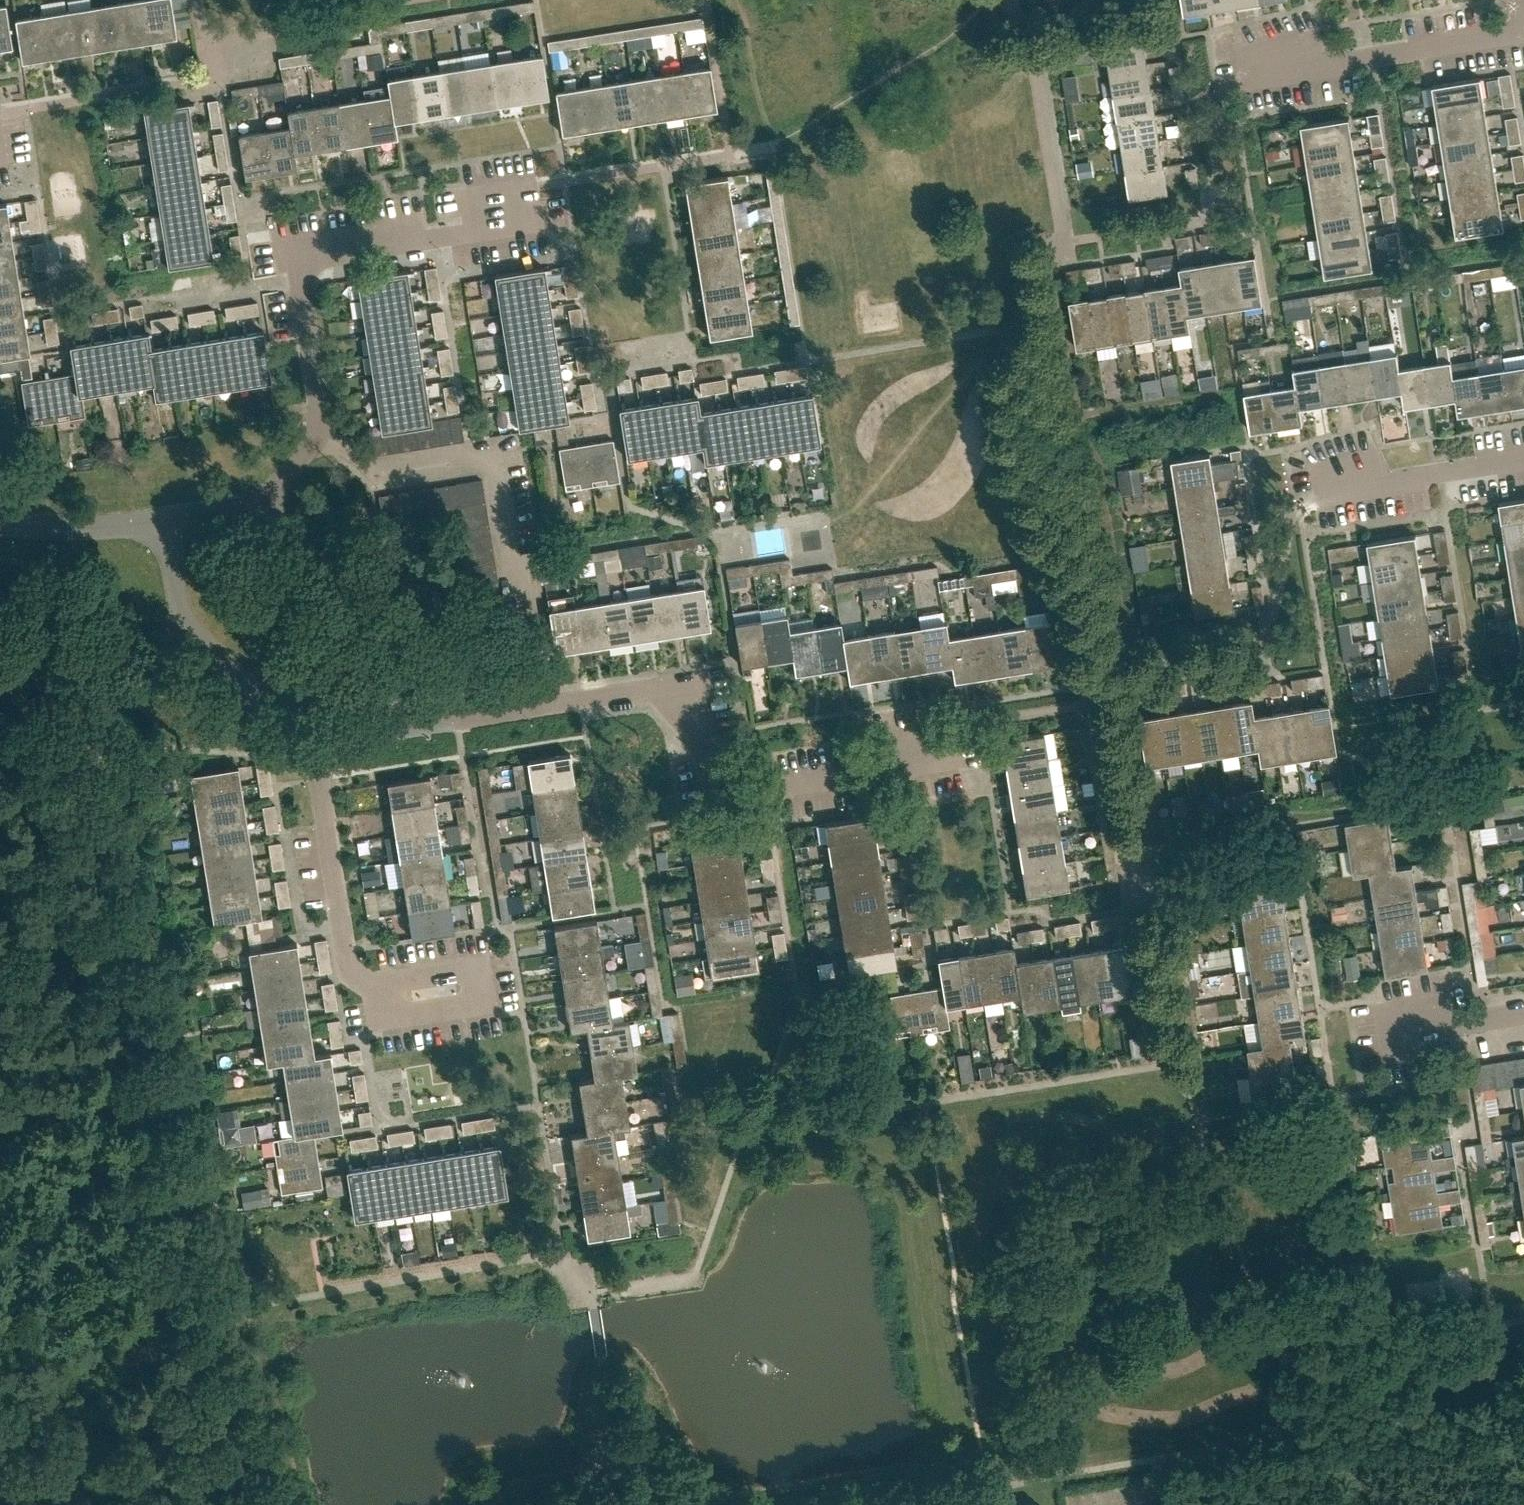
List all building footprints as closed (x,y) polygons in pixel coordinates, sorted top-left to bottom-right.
[(150,41),(144,0),(131,0),(118,2),(125,45),(150,41)] [(150,41),(177,37),(171,0),(144,0),(150,41)] [(1211,10),(1210,0),(1183,0),(1185,14),(1211,10)] [(1237,6),(1236,0),(1210,0),(1211,10),(1237,6)] [(516,13),(535,10),(533,1),(514,4),(516,13)] [(99,49),(125,45),(118,2),(93,6),(99,49)] [(13,47),(6,4),(0,5),(0,49),(13,47)] [(74,53),(99,49),(93,6),(67,10),(74,53)] [(482,9),(483,18),(501,16),(499,6),(482,9)] [(465,21),(483,18),(482,9),(463,12),(465,21)] [(48,57),(74,53),(67,10),(41,14),(48,57)] [(22,61),(48,57),(41,14),(15,18),(22,61)] [(431,17),(432,27),(450,24),(448,15),(431,17)] [(413,30),(432,27),(431,17),(412,20),(413,30)] [(685,30),(703,27),(702,18),(683,21),(685,30)] [(370,43),(382,41),(381,35),(398,32),(397,23),(367,27),(370,43)] [(650,26),(652,35),(670,32),(668,23),(650,26)] [(634,38),(652,35),(650,26),(632,28),(634,38)] [(599,34),(601,43),(619,40),(617,31),(599,34)] [(1169,60),(1177,58),(1179,58),(1175,32),(1165,33),(1169,60)] [(582,46),(601,43),(599,34),(581,37),(582,46)] [(1110,69),(1149,63),(1144,36),(1106,43),(1110,69)] [(549,51),(567,48),(566,39),(547,42),(549,51)] [(382,41),(370,43),(363,44),(365,53),(383,51),(382,41)] [(331,49),(332,59),(350,56),(348,46),(331,49)] [(314,62),(332,59),(331,49),(312,52),(314,62)] [(366,56),(368,70),(384,68),(382,54),(366,56)] [(516,58),(523,101),(549,97),(542,54),(516,58)] [(280,67),(298,64),(297,55),(278,58),(280,67)] [(497,105),(523,101),(516,58),(490,62),(497,105)] [(472,109),(497,105),(490,62),(465,66),(472,109)] [(1114,94),(1153,88),(1149,63),(1110,69),(1114,94)] [(1173,85),(1183,84),(1180,65),(1170,67),(1173,85)] [(446,113),(472,109),(465,66),(439,70),(446,113)] [(710,66),(684,70),(690,113),(717,109),(710,66)] [(420,117),(446,113),(439,70),(413,75),(420,117)] [(665,117),(690,113),(684,70),(658,75),(665,117)] [(1501,94),(1513,92),(1510,74),(1498,75),(1501,94)] [(395,121),(396,121),(420,117),(413,75),(387,79),(390,94),(395,121)] [(640,122),(665,117),(658,75),(633,79),(640,122)] [(1436,105),(1484,97),(1480,78),(1432,85),(1436,105)] [(614,126),(640,122),(633,79),(607,83),(614,126)] [(266,94),(285,91),(283,81),(265,84),(266,94)] [(589,130),(614,126),(607,83),(582,87),(589,130)] [(1183,84),(1173,85),(1176,103),(1185,102),(1183,84)] [(232,99),(251,96),(250,87),(231,90),(232,99)] [(562,134),(589,130),(582,87),(555,91),(562,134)] [(1118,120),(1157,114),(1153,88),(1114,94),(1118,120)] [(1513,92),(1501,94),(1503,107),(1515,105),(1513,92)] [(398,137),(396,121),(395,121),(390,94),(365,98),(372,141),(398,137)] [(1439,123),(1487,116),(1484,97),(1436,105),(1439,123)] [(346,145),(372,141),(365,98),(339,103),(346,145)] [(212,126),(221,125),(217,99),(208,101),(212,126)] [(145,109),(144,109),(144,110),(149,137),(193,129),(189,103),(189,102),(145,109)] [(321,149),(346,145),(339,103),(314,107),(321,149)] [(295,154),(321,149),(314,107),(287,111),(290,127),(291,126),(295,154)] [(1370,130),(1382,129),(1379,112),(1368,114),(1370,130)] [(1122,145),(1161,139),(1157,114),(1118,120),(1122,145)] [(1181,136),(1191,135),(1188,116),(1178,118),(1181,136)] [(1442,142),(1490,134),(1487,116),(1439,123),(1442,142)] [(1507,131),(1519,129),(1517,116),(1505,118),(1507,131)] [(1304,145),(1353,137),(1349,117),(1301,125),(1304,145)] [(298,169),(295,154),(291,126),(290,127),(265,130),(272,174),(298,169)] [(193,129),(149,137),(153,162),(197,155),(193,129)] [(1382,129),(1370,130),(1373,147),(1384,145),(1382,129)] [(1519,129),(1507,131),(1509,144),(1521,142),(1519,129)] [(245,178),(272,174),(265,130),(238,135),(245,178)] [(216,152),(225,150),(223,132),(213,134),(216,152)] [(1445,161),(1493,153),(1490,134),(1442,142),(1445,161)] [(1191,135),(1181,136),(1184,155),(1193,153),(1191,135)] [(1307,163),(1355,156),(1353,137),(1304,145),(1307,163)] [(1126,171),(1165,165),(1161,139),(1122,145),(1126,171)] [(225,150),(216,152),(219,170),(228,168),(225,150)] [(1448,179),(1496,171),(1493,153),(1445,161),(1448,179)] [(1523,167),(1523,161),(1523,154),(1511,156),(1513,169),(1523,167)] [(197,155),(153,162),(157,187),(201,180),(197,155)] [(1310,182),(1358,174),(1355,156),(1307,163),(1310,182)] [(1377,171),(1388,169),(1386,156),(1375,158),(1377,171)] [(1165,165),(1126,171),(1130,197),(1169,191),(1165,165)] [(1513,169),(1515,181),(1523,180),(1523,167),(1513,169)] [(1189,188),(1198,187),(1199,186),(1196,168),(1186,170),(1189,188)] [(1388,169),(1377,171),(1379,184),(1390,182),(1388,169)] [(1451,198),(1499,190),(1496,171),(1448,179),(1451,198)] [(1313,200),(1361,193),(1358,174),(1310,182),(1313,200)] [(689,209),(732,203),(728,176),(685,183),(689,209)] [(201,180),(157,187),(161,213),(205,205),(201,180)] [(224,203),(234,201),(231,183),(221,185),(224,203)] [(1454,216),(1502,208),(1499,190),(1451,198),(1454,216)] [(1316,219),(1364,211),(1361,193),(1313,200),(1316,219)] [(1382,208),(1394,207),(1392,194),(1380,195),(1382,208)] [(27,217),(39,215),(36,199),(24,201),(27,217)] [(234,201),(224,203),(227,221),(237,219),(234,201)] [(774,221),(784,220),(781,202),(771,203),(774,221)] [(10,222),(7,203),(0,204),(0,224),(10,222)] [(693,235),(736,228),(732,203),(689,209),(693,235)] [(205,205),(161,213),(165,238),(209,231),(205,205)] [(1394,207),(1382,208),(1384,221),(1396,220),(1394,207)] [(1502,208),(1454,216),(1457,236),(1505,228),(1502,208)] [(1319,238),(1367,230),(1364,211),(1316,219),(1319,238)] [(41,231),(39,215),(27,217),(27,219),(19,221),(21,231),(29,229),(29,233),(41,231)] [(784,220),(774,221),(777,239),(787,238),(784,220)] [(13,241),(10,222),(0,224),(0,243),(13,241)] [(1239,239),(1252,237),(1250,225),(1238,227),(1239,239)] [(144,229),(150,258),(162,256),(156,226),(144,229)] [(697,260),(740,253),(736,228),(693,235),(697,260)] [(1213,231),(1215,243),(1228,241),(1226,229),(1213,231)] [(1322,256),(1370,248),(1367,230),(1319,238),(1322,256)] [(209,231),(165,238),(169,265),(169,266),(214,258),(214,257),(209,231)] [(1202,245),(1215,243),(1213,231),(1200,233),(1202,245)] [(1388,246),(1400,244),(1398,231),(1386,233),(1388,246)] [(233,255),(242,253),(239,234),(230,236),(233,255)] [(1178,249),(1191,247),(1189,235),(1176,237),(1178,249)] [(16,259),(13,241),(0,243),(0,262),(16,259)] [(33,257),(45,255),(43,243),(31,244),(33,257)] [(1400,244),(1388,246),(1390,259),(1402,257),(1400,244)] [(1370,248),(1322,256),(1325,276),(1373,268),(1370,248)] [(701,286),(744,279),(740,253),(697,260),(701,286)] [(782,272),(792,271),(789,253),(779,254),(782,272)] [(1160,256),(1162,268),(1174,266),(1172,254),(1160,256)] [(45,255),(33,257),(35,270),(47,268),(45,255)] [(1236,258),(1243,306),(1263,303),(1255,255),(1236,258)] [(1149,270),(1162,268),(1160,256),(1147,258),(1149,270)] [(1225,309),(1243,306),(1236,258),(1217,261),(1225,309)] [(19,278),(16,259),(0,262),(0,281),(19,278)] [(1123,262),(1124,273),(1137,272),(1135,260),(1123,262)] [(1206,312),(1225,309),(1217,261),(1199,264),(1206,312)] [(1111,275),(1124,273),(1123,262),(1109,264),(1111,275)] [(1516,272),(1523,271),(1523,262),(1515,263),(1516,272)] [(1492,276),(1516,272),(1515,263),(1490,267),(1492,276)] [(565,282),(576,280),(574,264),(562,266),(565,282)] [(1188,315),(1189,315),(1206,312),(1199,264),(1180,267),(1182,283),(1183,282),(1188,315)] [(1085,267),(1087,279),(1099,277),(1098,265),(1085,267)] [(427,285),(439,283),(437,267),(425,269),(427,285)] [(545,267),(495,275),(495,276),(498,296),(548,287),(545,268),(545,267)] [(1068,282),(1087,279),(1085,267),(1067,270),(1068,282)] [(1467,280),(1492,276),(1490,267),(1466,271),(1467,280)] [(407,270),(358,278),(361,299),(411,291),(408,271),(407,270)] [(792,271),(782,272),(785,290),(795,289),(792,271)] [(1466,271),(1441,275),(1443,284),(1467,280),(1466,271)] [(1418,287),(1443,284),(1441,275),(1417,278),(1418,287)] [(22,297),(19,278),(0,281),(0,300),(22,297)] [(1394,291),(1418,287),(1417,278),(1393,282),(1394,291)] [(705,311),(748,304),(744,279),(701,286),(705,311)] [(39,294),(51,293),(49,280),(37,282),(39,294)] [(576,280),(565,282),(567,297),(579,295),(576,280)] [(1191,331),(1189,315),(1188,315),(1183,282),(1182,283),(1164,285),(1172,334),(1191,331)] [(1369,295),(1394,291),(1393,282),(1367,286),(1369,295)] [(439,283),(427,285),(430,301),(442,299),(439,283)] [(1153,337),(1172,334),(1164,285),(1146,288),(1153,337)] [(548,287),(498,296),(501,314),(551,306),(548,287)] [(1135,340),(1153,337),(1146,288),(1127,291),(1135,340)] [(1334,292),(1336,300),(1354,297),(1352,289),(1334,292)] [(411,291),(361,299),(364,317),(414,309),(411,291)] [(1116,343),(1135,340),(1127,291),(1109,294),(1116,343)] [(1318,303),(1336,300),(1334,292),(1316,294),(1318,303)] [(51,293),(39,294),(41,307),(53,305),(51,293)] [(1098,346),(1116,343),(1109,294),(1090,297),(1098,346)] [(25,315),(22,297),(0,300),(0,319),(25,315)] [(1078,349),(1098,346),(1090,297),(1071,300),(1078,349)] [(1284,308),(1303,306),(1301,297),(1283,300),(1284,308)] [(241,305),(243,316),(258,314),(256,302),(241,305)] [(131,318),(144,316),(142,304),(129,307),(131,318)] [(748,304),(705,311),(709,337),(752,331),(748,304)] [(791,325),(799,323),(800,323),(797,304),(788,305),(791,325)] [(227,319),(243,316),(241,305),(225,307),(227,319)] [(551,306),(501,314),(504,333),(554,325),(551,306)] [(571,322),(583,320),(581,307),(569,309),(571,322)] [(105,311),(107,322),(119,320),(117,309),(105,311)] [(201,311),(203,323),(215,321),(213,309),(201,311)] [(414,309),(364,317),(367,336),(417,328),(414,309)] [(434,325),(446,323),(444,310),(432,312),(434,325)] [(94,324),(107,322),(105,311),(92,313),(94,324)] [(190,325),(203,323),(201,311),(188,313),(190,325)] [(28,334),(25,315),(0,319),(0,338),(28,334)] [(70,328),(82,326),(80,315),(68,316),(70,328)] [(164,317),(166,329),(179,327),(177,315),(164,317)] [(45,332),(57,331),(55,317),(43,319),(45,332)] [(153,331),(166,329),(164,317),(151,319),(153,331)] [(583,320),(571,322),(573,335),(585,333),(583,320)] [(446,323),(434,325),(436,338),(448,336),(446,323)] [(554,325),(504,333),(507,351),(557,343),(554,325)] [(371,354),(419,346),(416,328),(368,336),(371,354)] [(262,330),(243,334),(251,383),(269,380),(271,380),(263,330),(262,330)] [(57,331),(45,332),(47,345),(59,343),(57,331)] [(150,332),(129,336),(137,385),(154,383),(155,382),(150,348),(152,348),(150,332)] [(0,338),(0,372),(21,369),(21,367),(19,355),(28,354),(31,353),(28,334),(0,338)] [(243,334),(224,336),(232,386),(251,383),(243,334)] [(129,336),(110,339),(118,388),(137,385),(129,336)] [(224,336),(206,339),(214,389),(232,386),(224,336)] [(1352,399),(1377,394),(1371,356),(1369,338),(1358,340),(1360,358),(1346,360),(1352,399)] [(110,339),(92,342),(100,391),(118,388),(110,339)] [(206,339),(187,342),(195,392),(214,389),(206,339)] [(1273,353),(1292,350),(1291,341),(1290,341),(1277,343),(1272,343),(1273,353)] [(74,344),(71,345),(76,373),(78,373),(81,394),(83,394),(100,391),(92,342),(74,344)] [(187,342),(168,345),(176,395),(195,392),(187,342)] [(557,343),(507,351),(510,370),(560,362),(557,343)] [(1425,364),(1431,402),(1456,398),(1457,398),(1453,375),(1448,344),(1437,345),(1439,361),(1425,364)] [(152,348),(150,348),(155,382),(154,383),(157,398),(176,395),(168,345),(152,348)] [(577,359),(589,357),(587,345),(575,346),(577,359)] [(1240,358),(1266,354),(1265,345),(1239,349),(1240,358)] [(371,354),(370,354),(373,373),(423,365),(420,346),(419,346),(371,354)] [(440,363),(452,361),(450,348),(438,350),(440,363)] [(1403,390),(1400,368),(1397,352),(1371,356),(1377,394),(1402,391),(1403,390)] [(29,361),(28,354),(19,355),(21,367),(30,366),(29,361)] [(589,357),(577,359),(579,372),(591,370),(589,357)] [(1326,403),(1352,399),(1346,360),(1320,364),(1326,403)] [(452,361),(440,363),(442,376),(454,374),(452,361)] [(560,362),(510,370),(513,389),(563,380),(560,362)] [(1320,364),(1294,368),(1296,384),(1297,384),(1300,407),(1301,407),(1326,403),(1320,364)] [(1405,406),(1431,402),(1425,364),(1400,368),(1403,390),(1402,391),(1405,406)] [(1523,404),(1523,364),(1504,367),(1510,406),(1523,404)] [(423,365),(373,373),(376,391),(426,383),(423,365)] [(791,368),(792,379),(808,377),(806,365),(791,368)] [(21,367),(21,369),(22,379),(32,378),(30,366),(21,367)] [(1485,410),(1510,406),(1504,367),(1479,371),(1485,410)] [(681,382),(692,380),(694,380),(692,368),(679,370),(681,382)] [(777,382),(792,379),(791,368),(775,370),(777,382)] [(654,373),(656,386),(669,384),(667,371),(654,373)] [(1456,398),(1458,414),(1485,410),(1479,371),(1453,375),(1457,398),(1456,398)] [(750,374),(752,386),(765,384),(763,372),(750,374)] [(76,373),(51,377),(58,420),(59,420),(58,414),(70,412),(71,418),(86,415),(83,394),(81,394),(78,373),(76,373)] [(643,388),(656,386),(654,373),(641,375),(643,388)] [(739,388),(752,386),(750,374),(738,376),(739,388)] [(51,377),(22,382),(29,425),(32,424),(31,418),(43,416),(44,422),(58,420),(51,377)] [(619,391),(628,390),(632,389),(630,377),(617,379),(619,391)] [(714,380),(715,392),(728,390),(726,378),(714,380)] [(563,380),(513,389),(516,407),(566,399),(563,380)] [(703,394),(715,392),(714,380),(701,382),(703,394)] [(1259,390),(1245,392),(1251,431),(1277,427),(1271,388),(1270,380),(1257,382),(1259,390)] [(583,397),(595,395),(593,382),(581,384),(583,397)] [(426,383),(376,391),(379,410),(429,402),(426,383)] [(1304,423),(1301,407),(1300,407),(1297,384),(1296,384),(1271,388),(1277,427),(1304,423)] [(446,400),(458,398),(456,385),(444,387),(446,400)] [(811,394),(792,397),(800,447),(819,444),(820,444),(813,394),(811,394)] [(595,395),(583,397),(585,409),(597,408),(595,395)] [(698,396),(678,399),(686,449),(702,446),(704,446),(699,412),(700,412),(698,396)] [(792,397),(773,400),(781,450),(800,447),(792,397)] [(458,398),(446,400),(448,412),(460,410),(458,398)] [(566,399),(516,407),(519,428),(534,426),(556,422),(565,420),(569,420),(569,419),(569,418),(566,399)] [(678,399),(659,402),(667,452),(686,449),(678,399)] [(773,400),(755,403),(762,453),(781,450),(773,400)] [(429,402),(379,410),(382,430),(392,428),(404,427),(415,425),(426,423),(432,422),(429,402)] [(659,402),(641,405),(649,455),(667,452),(659,402)] [(755,403),(736,406),(744,456),(762,453),(755,403)] [(620,408),(628,458),(649,455),(641,405),(620,408)] [(736,406),(717,409),(725,459),(744,456),(736,406)] [(700,412),(699,412),(704,446),(702,446),(705,462),(725,459),(717,409),(700,412)] [(464,441),(461,418),(449,419),(453,443),(464,441)] [(441,445),(453,443),(449,419),(438,421),(441,445)] [(565,420),(556,422),(559,444),(569,442),(565,420)] [(430,446),(441,445),(438,421),(432,422),(426,423),(430,446)] [(419,448),(430,446),(426,423),(415,425),(419,448)] [(415,425),(404,427),(407,450),(419,448),(415,425)] [(404,427),(392,428),(396,452),(407,450),(404,427)] [(392,428),(381,430),(385,454),(396,452),(392,428)] [(369,432),(373,456),(385,454),(381,430),(369,432)] [(620,481),(614,439),(587,444),(593,485),(594,485),(593,479),(606,477),(607,483),(620,481)] [(580,481),(581,487),(593,485),(587,444),(560,448),(566,489),(567,489),(566,483),(580,481)] [(1176,486),(1215,480),(1235,477),(1245,475),(1240,449),(1231,451),(1232,460),(1212,464),(1211,454),(1172,460),(1176,486)] [(89,457),(76,460),(77,468),(91,466),(89,457)] [(483,491),(481,479),(457,483),(459,495),(483,491)] [(1180,512),(1219,506),(1215,480),(1176,486),(1180,512)] [(457,483),(446,485),(446,488),(450,509),(461,507),(461,506),(459,495),(457,483)] [(1239,502),(1248,501),(1246,483),(1236,485),(1239,502)] [(439,511),(450,509),(446,488),(446,485),(435,487),(435,490),(439,511)] [(427,512),(439,511),(435,490),(435,487),(423,488),(424,491),(427,512)] [(423,488),(412,490),(416,514),(427,512),(424,491),(423,488)] [(412,490),(401,492),(405,516),(416,514),(412,490)] [(461,506),(485,502),(483,491),(459,495),(461,506)] [(401,492),(390,494),(394,518),(405,516),(401,492)] [(379,498),(382,519),(394,518),(390,494),(379,496),(379,498)] [(1523,518),(1523,498),(1499,502),(1502,522),(1523,518)] [(1248,501),(1239,502),(1242,521),(1251,519),(1248,501)] [(463,517),(487,513),(485,502),(461,506),(461,507),(463,517)] [(1219,506),(1180,512),(1184,537),(1223,531),(1220,515),(1234,513),(1232,503),(1219,506)] [(464,528),(488,524),(487,513),(463,517),(464,528)] [(1523,537),(1523,518),(1502,522),(1505,541),(1523,537)] [(466,540),(490,536),(488,524),(464,528),(466,540)] [(1437,551),(1449,549),(1446,530),(1434,532),(1437,551)] [(1189,563),(1227,557),(1223,531),(1184,537),(1189,563)] [(1247,554),(1256,552),(1254,534),(1244,535),(1247,554)] [(1371,562),(1419,554),(1416,535),(1368,543),(1371,562)] [(468,551),(492,547),(490,536),(466,540),(468,551)] [(678,548),(698,545),(697,536),(677,539),(678,548)] [(1523,556),(1523,537),(1505,541),(1508,559),(1523,556)] [(646,553),(647,553),(663,551),(662,541),(645,544),(646,553)] [(648,563),(647,553),(646,553),(645,544),(619,548),(622,567),(648,563)] [(470,562),(494,558),(492,547),(468,551),(470,562)] [(633,640),(627,597),(611,599),(605,560),(612,558),(611,549),(593,552),(595,561),(601,601),(608,644),(633,640)] [(1449,549),(1437,551),(1439,565),(1451,563),(1449,549)] [(576,564),(595,561),(593,552),(575,555),(576,564)] [(1256,552),(1247,554),(1250,572),(1259,571),(1256,552)] [(1374,581),(1422,573),(1419,554),(1371,562),(1374,581)] [(1523,576),(1523,556),(1508,559),(1511,578),(1523,576)] [(542,569),(561,566),(560,557),(541,560),(542,569)] [(1193,588),(1231,582),(1227,557),(1189,563),(1193,588)] [(472,573),(495,569),(494,558),(470,562),(472,573)] [(777,561),(779,570),(781,585),(800,583),(798,573),(792,574),(789,559),(777,561)] [(760,573),(779,570),(777,561),(759,564),(760,573)] [(1024,576),(1042,573),(1043,573),(1041,564),(1022,567),(1024,576)] [(727,578),(746,575),(744,566),(726,569),(727,578)] [(919,578),(938,575),(936,566),(918,569),(919,578)] [(815,580),(833,577),(832,568),(813,571),(815,580)] [(472,573),(474,585),(493,581),(497,581),(495,569),(472,573)] [(990,572),(991,582),(1009,579),(1008,569),(990,572)] [(886,583),(887,583),(890,583),(891,594),(906,592),(903,571),(885,574),(886,583)] [(973,584),(991,582),(990,572),(971,575),(973,584)] [(1342,573),(1332,575),(1333,587),(1343,585),(1342,573)] [(1377,599),(1425,592),(1422,573),(1374,581),(1377,599)] [(866,577),(868,586),(886,583),(885,574),(866,577)] [(1443,589),(1455,587),(1453,574),(1441,576),(1443,589)] [(1523,595),(1523,576),(1511,578),(1514,596),(1523,595)] [(940,590),(958,587),(957,577),(938,580),(940,590)] [(853,589),(852,579),(833,582),(835,591),(853,589)] [(476,601),(496,597),(493,581),(474,585),(462,586),(465,602),(476,601)] [(1231,582),(1193,588),(1197,614),(1235,608),(1231,582)] [(678,589),(684,632),(711,627),(704,585),(678,589)] [(1255,605),(1265,604),(1262,586),(1252,587),(1255,605)] [(1455,587),(1443,589),(1445,602),(1457,600),(1455,587)] [(659,636),(684,632),(678,589),(652,593),(659,636)] [(1380,618),(1428,610),(1425,592),(1377,599),(1380,618)] [(633,640),(659,636),(652,593),(627,597),(633,640)] [(1523,614),(1523,595),(1514,596),(1517,615),(1523,614)] [(582,648),(608,644),(601,601),(575,605),(582,648)] [(556,652),(582,648),(575,605),(549,609),(556,652)] [(1383,636),(1431,629),(1428,610),(1380,618),(1383,636)] [(1449,626),(1461,624),(1459,612),(1447,614),(1449,626)] [(789,630),(790,630),(787,614),(760,618),(767,661),(793,657),(789,630)] [(741,665),(767,661),(760,618),(735,622),(741,665)] [(1024,625),(1031,667),(1057,663),(1051,620),(1024,625)] [(843,637),(844,637),(841,621),(814,626),(821,668),(847,664),(843,637)] [(948,637),(946,621),(919,625),(925,668),(951,664),(952,664),(948,637)] [(1461,624),(1449,626),(1451,639),(1463,637),(1461,624)] [(900,672),(925,668),(919,625),(893,629),(900,672)] [(1005,671),(1031,667),(1024,625),(999,629),(1005,671)] [(795,673),(821,668),(814,626),(790,630),(789,630),(793,657),(795,673)] [(874,676),(900,672),(893,629),(868,633),(874,676)] [(980,675),(1005,671),(999,629),(973,633),(980,675)] [(1386,655),(1434,647),(1431,629),(1383,636),(1386,655)] [(849,680),(874,676),(868,633),(844,637),(843,637),(847,664),(849,680)] [(954,680),(980,675),(973,633),(948,637),(952,664),(951,664),(954,680)] [(1434,647),(1386,655),(1389,674),(1437,666),(1434,647)] [(1454,663),(1467,661),(1465,649),(1453,651),(1454,663)] [(1467,661),(1454,663),(1457,676),(1469,675),(1467,661)] [(1437,666),(1389,674),(1392,693),(1440,685),(1437,666)] [(1233,684),(1246,682),(1244,670),(1231,672),(1233,684)] [(1207,676),(1209,688),(1222,686),(1220,674),(1207,676)] [(1303,677),(1305,689),(1324,686),(1322,674),(1303,677)] [(1196,690),(1209,688),(1207,676),(1194,678),(1196,690)] [(1292,691),(1305,689),(1303,677),(1290,679),(1292,691)] [(1170,682),(1172,693),(1185,691),(1183,680),(1170,682)] [(1266,683),(1268,695),(1280,693),(1279,681),(1266,683)] [(1159,695),(1172,693),(1170,682),(1157,684),(1159,695)] [(1255,697),(1268,695),(1266,683),(1253,685),(1255,697)] [(1134,699),(1147,697),(1145,686),(1133,688),(1134,699)] [(1252,715),(1250,699),(1231,702),(1238,750),(1256,747),(1257,747),(1252,715)] [(1220,753),(1238,750),(1231,702),(1212,705),(1220,753)] [(1307,706),(1315,754),(1335,751),(1327,703),(1307,706)] [(1201,756),(1220,753),(1212,705),(1193,708),(1201,756)] [(1297,757),(1315,754),(1307,706),(1289,709),(1297,757)] [(1182,759),(1201,756),(1193,708),(1175,711),(1182,759)] [(1278,760),(1297,757),(1289,709),(1270,712),(1278,760)] [(1164,762),(1182,759),(1175,711),(1156,714),(1164,762)] [(1259,763),(1278,760),(1270,712),(1252,715),(1257,747),(1256,747),(1259,763)] [(1144,765),(1164,762),(1156,714),(1137,717),(1144,765)] [(1005,765),(1048,758),(1043,732),(1001,739),(1005,765)] [(532,786),(574,779),(570,753),(527,760),(532,786)] [(1009,790),(1052,784),(1048,758),(1005,765),(1009,790)] [(1092,777),(1101,776),(1098,758),(1089,760),(1092,777)] [(268,762),(256,764),(259,782),(271,780),(268,762)] [(193,793),(241,785),(238,765),(190,773),(193,793)] [(481,787),(490,786),(487,767),(478,768),(481,786),(481,787)] [(453,791),(457,791),(462,790),(460,771),(450,773),(453,791)] [(1481,792),(1490,791),(1488,774),(1478,775),(1481,792)] [(391,809),(434,802),(430,775),(387,782),(391,809)] [(1101,776),(1092,777),(1094,795),(1104,794),(1101,776)] [(536,812),(578,805),(574,779),(532,786),(536,812)] [(271,780),(259,782),(261,795),(273,794),(271,780)] [(1013,816),(1056,809),(1052,784),(1009,790),(1013,816)] [(196,811),(244,804),(241,785),(193,793),(196,811)] [(1485,818),(1494,817),(1492,799),(1482,801),(1485,818)] [(486,819),(495,818),(492,800),(483,802),(486,819)] [(395,834),(438,827),(434,802),(391,809),(395,834)] [(199,830),(247,822),(244,804),(196,811),(199,830)] [(265,820),(277,818),(275,805),(263,807),(265,820)] [(458,824),(468,823),(465,805),(455,806),(458,824)] [(540,837),(582,830),(578,805),(536,812),(540,837)] [(1017,842),(1060,835),(1056,809),(1013,816),(1017,842)] [(1100,828),(1109,827),(1106,809),(1097,811),(1100,828)] [(893,831),(905,830),(902,811),(890,813),(893,831)] [(756,834),(768,832),(764,813),(753,814),(756,834)] [(827,842),(876,835),(872,815),(824,823),(827,842)] [(1350,848),(1393,841),(1389,815),(1346,822),(1350,848)] [(690,845),(738,837),(735,817),(687,825),(690,845)] [(277,818),(265,820),(267,833),(279,831),(277,818)] [(495,818),(486,819),(489,838),(498,837),(495,818)] [(202,848),(250,841),(247,822),(199,830),(202,848)] [(468,823),(458,824),(461,842),(470,841),(468,823)] [(399,860),(442,853),(438,827),(395,834),(399,860)] [(1109,827),(1100,828),(1102,847),(1112,845),(1109,827)] [(1473,846),(1483,845),(1480,828),(1471,829),(1473,846)] [(1300,847),(1310,846),(1307,829),(1298,830),(1300,847)] [(544,863),(587,856),(582,830),(540,837),(544,863)] [(905,830),(893,831),(895,845),(907,843),(905,830)] [(768,832),(756,834),(758,847),(770,845),(768,832)] [(830,861),(879,853),(876,835),(827,842),(830,861)] [(1022,867),(1064,860),(1060,835),(1017,842),(1022,867)] [(693,863),(741,856),(738,837),(690,845),(693,863)] [(205,867),(253,859),(250,841),(202,848),(205,867)] [(1397,867),(1397,866),(1393,841),(1350,848),(1354,874),(1370,872),(1370,871),(1397,867)] [(271,857),(283,855),(281,842),(269,844),(271,857)] [(494,871),(503,869),(501,851),(491,853),(494,871)] [(403,885),(446,878),(442,853),(399,860),(403,885)] [(879,853),(830,861),(833,879),(881,872),(879,853)] [(1477,872),(1487,870),(1484,853),(1474,855),(1477,872)] [(899,869),(911,867),(909,854),(897,856),(899,869)] [(1304,873),(1314,872),(1311,854),(1302,856),(1304,873)] [(273,870),(285,868),(283,855),(271,857),(273,870)] [(466,875),(476,874),(473,856),(464,857),(466,875)] [(548,888),(591,882),(587,856),(544,863),(548,888)] [(696,882),(744,874),(741,856),(693,863),(696,882)] [(762,872),(773,870),(772,857),(760,859),(762,872)] [(208,886),(256,878),(253,859),(205,867),(208,886)] [(1064,860),(1022,867),(1026,893),(1068,886),(1064,860)] [(1108,880),(1117,879),(1114,860),(1105,861),(1108,880)] [(1436,879),(1445,878),(1443,860),(1434,861),(1436,879)] [(1374,897),(1417,890),(1413,864),(1397,866),(1397,867),(1370,871),(1370,872),(1374,897)] [(911,867),(899,869),(902,882),(913,880),(911,867)] [(503,869),(494,871),(497,889),(506,887),(503,869)] [(773,870),(762,872),(764,884),(775,883),(773,870)] [(836,898),(884,890),(881,872),(833,879),(836,898)] [(476,874),(466,875),(469,893),(479,892),(476,874)] [(699,901),(747,893),(744,874),(696,882),(699,901)] [(211,904),(259,897),(256,878),(208,886),(211,904)] [(408,910),(450,904),(446,878),(403,885),(408,910)] [(277,894),(288,892),(286,880),(275,881),(277,894)] [(1466,900),(1475,899),(1472,881),(1463,883),(1466,900)] [(591,882),(548,888),(552,914),(595,908),(591,882)] [(1245,918),(1288,911),(1283,884),(1240,891),(1245,918)] [(1378,923),(1421,916),(1419,900),(1426,899),(1427,906),(1440,904),(1440,905),(1449,903),(1447,886),(1438,887),(1417,890),(1374,897),(1378,923)] [(839,917),(887,909),(884,890),(836,898),(839,917)] [(288,892),(277,894),(279,907),(290,905),(288,892)] [(905,906),(917,904),(915,892),(903,894),(905,906)] [(702,919),(750,912),(747,893),(699,901),(702,919)] [(768,908),(779,907),(777,894),(766,895),(768,908)] [(502,922),(511,921),(507,895),(498,896),(502,922)] [(259,897),(211,904),(214,924),(262,916),(259,897)] [(475,927),(484,925),(480,899),(471,901),(475,927)] [(1170,920),(1179,919),(1176,901),(1167,903),(1170,920)] [(450,904),(408,910),(412,937),(455,930),(450,904)] [(917,904),(905,906),(907,919),(919,917),(917,904)] [(779,907),(768,908),(770,922),(782,920),(779,907)] [(1470,925),(1479,924),(1477,907),(1467,909),(1470,925)] [(842,935),(890,928),(887,909),(839,917),(842,935)] [(1249,943),(1292,936),(1288,911),(1245,918),(1249,943)] [(1444,930),(1454,929),(1451,911),(1441,912),(1444,930)] [(639,932),(648,931),(645,912),(636,914),(639,932)] [(705,938),(753,930),(750,912),(702,919),(705,938)] [(1104,917),(1106,929),(1125,926),(1123,914),(1104,917)] [(997,930),(1010,928),(1009,926),(1008,916),(995,918),(997,930)] [(1382,948),(1425,942),(1421,916),(1378,923),(1382,948)] [(1093,931),(1106,929),(1104,917),(1091,919),(1093,931)] [(601,946),(597,920),(554,926),(558,953),(601,946)] [(971,922),(973,934),(985,932),(983,920),(971,922)] [(1067,923),(1068,935),(1081,933),(1079,921),(1067,923)] [(959,936),(973,934),(971,922),(958,924),(959,936)] [(1055,937),(1068,935),(1067,923),(1053,925),(1055,937)] [(935,940),(948,938),(946,926),(933,928),(935,940)] [(1029,929),(1031,941),(1044,939),(1042,927),(1029,929)] [(845,954),(893,946),(890,928),(842,935),(845,954)] [(1174,946),(1183,945),(1181,928),(1171,929),(1174,946)] [(911,943),(923,942),(921,929),(909,931),(911,943)] [(1019,943),(1031,941),(1029,929),(1017,931),(1019,943)] [(708,956),(756,949),(753,930),(705,938),(708,956)] [(774,946),(785,944),(783,931),(772,933),(774,946)] [(1474,951),(1483,950),(1480,932),(1471,934),(1474,951)] [(1253,969),(1296,962),(1292,936),(1249,943),(1253,969)] [(1448,956),(1458,954),(1455,937),(1445,938),(1448,956)] [(317,957),(329,955),(326,939),(314,941),(317,957)] [(923,942),(911,943),(913,956),(925,954),(923,942)] [(1425,942),(1382,948),(1386,974),(1429,968),(1425,942)] [(252,970),(300,962),(297,943),(249,951),(252,970)] [(562,978),(605,971),(602,956),(615,954),(613,943),(601,946),(558,953),(562,978)] [(1108,946),(1116,995),(1136,992),(1128,943),(1108,946)] [(785,944),(774,946),(776,959),(787,957),(785,944)] [(644,965),(653,964),(651,946),(641,947),(644,965)] [(893,946),(845,954),(848,973),(896,966),(893,946)] [(1015,961),(1016,961),(1013,946),(994,949),(1002,997),(1020,994),(1021,994),(1015,961)] [(1098,998),(1116,995),(1108,946),(1090,950),(1098,998)] [(756,949),(708,956),(711,976),(759,968),(756,949)] [(983,1000),(1002,997),(994,949),(976,952),(983,1000)] [(1079,1001),(1098,998),(1090,950),(1071,952),(1079,1001)] [(965,1003),(983,1000),(976,952),(957,955),(965,1003)] [(1080,1010),(1079,1001),(1071,952),(1053,955),(1060,1004),(1062,1013),(1080,1010)] [(1178,972),(1187,970),(1185,953),(1175,955),(1178,972)] [(329,955),(317,957),(319,973),(331,971),(329,955)] [(947,1006),(965,1003),(957,955),(937,958),(942,986),(943,986),(946,1006),(947,1006)] [(1042,1007),(1060,1004),(1053,955),(1034,958),(1042,1007)] [(1023,1010),(1042,1007),(1034,958),(1016,961),(1015,961),(1021,994),(1020,994),(1023,1010)] [(1478,977),(1487,975),(1485,958),(1475,960),(1478,977)] [(255,989),(303,981),(300,962),(252,970),(255,989)] [(1257,994),(1300,988),(1296,962),(1253,969),(1257,994)] [(653,964),(644,965),(647,984),(656,982),(653,964)] [(888,991),(898,989),(894,966),(884,968),(888,991)] [(566,1004),(609,997),(605,971),(562,978),(566,1004)] [(1182,997),(1191,996),(1189,979),(1179,980),(1182,997)] [(258,1007),(306,999),(303,981),(255,989),(258,1007)] [(323,997),(335,996),(333,983),(321,985),(323,997)] [(943,986),(942,986),(916,990),(923,1032),(922,1026),(936,1023),(937,1029),(950,1027),(947,1006),(946,1006),(943,986)] [(1261,1020),(1304,1013),(1300,988),(1257,994),(1261,1020)] [(909,1028),(910,1034),(923,1032),(916,990),(889,995),(895,1036),(897,1036),(896,1030),(909,1028)] [(335,996),(323,997),(325,1010),(337,1008),(335,996)] [(613,1022),(609,997),(566,1004),(570,1030),(586,1028),(586,1027),(613,1022)] [(652,1017),(662,1016),(659,997),(649,999),(652,1017)] [(260,1026),(309,1018),(306,999),(258,1007),(260,1026)] [(1186,1023),(1195,1022),(1193,1004),(1183,1006),(1186,1023)] [(671,1032),(681,1030),(678,1012),(668,1013),(671,1032)] [(1265,1046),(1292,1042),(1308,1039),(1304,1013),(1261,1020),(1265,1045),(1265,1046)] [(263,1044),(312,1036),(309,1018),(260,1026),(263,1044)] [(590,1052),(633,1046),(629,1019),(613,1022),(586,1027),(586,1028),(590,1052)] [(329,1035),(341,1033),(339,1020),(327,1022),(329,1035)] [(1190,1049),(1199,1047),(1197,1030),(1187,1032),(1190,1049)] [(341,1033),(329,1035),(331,1047),(343,1045),(341,1033)] [(315,1055),(312,1036),(263,1044),(267,1064),(282,1061),(315,1055)] [(1315,1056),(1323,1055),(1324,1054),(1321,1036),(1312,1038),(1315,1056)] [(676,1066),(686,1064),(682,1038),(672,1039),(676,1066)] [(1253,1074),(1296,1067),(1292,1042),(1265,1046),(1265,1045),(1249,1048),(1253,1074)] [(621,1074),(637,1072),(633,1046),(590,1052),(594,1078),(621,1074)] [(350,1064),(362,1062),(360,1049),(348,1050),(350,1064)] [(285,1079),(333,1072),(330,1052),(315,1055),(282,1061),(285,1079)] [(1521,1083),(1523,1083),(1523,1056),(1516,1057),(1520,1083),(1521,1083)] [(1509,1085),(1520,1083),(1516,1057),(1504,1059),(1509,1085)] [(1497,1087),(1509,1085),(1504,1059),(1493,1061),(1497,1087)] [(1486,1089),(1497,1087),(1493,1061),(1482,1063),(1486,1089)] [(1319,1082),(1327,1080),(1328,1080),(1325,1063),(1316,1064),(1319,1082)] [(1475,1090),(1486,1089),(1482,1063),(1470,1065),(1475,1090)] [(663,1086),(673,1084),(670,1066),(660,1067),(663,1086)] [(1252,1101),(1300,1093),(1296,1067),(1253,1074),(1248,1075),(1252,1101)] [(288,1098),(336,1090),(333,1072),(285,1079),(288,1098)] [(366,1086),(364,1073),(352,1075),(354,1087),(366,1086)] [(625,1100),(621,1074),(594,1078),(578,1081),(582,1107),(625,1100)] [(366,1086),(354,1087),(356,1101),(368,1099),(366,1086)] [(1477,1108),(1487,1106),(1484,1089),(1475,1091),(1477,1108)] [(291,1116),(339,1109),(336,1090),(288,1098),(291,1116)] [(669,1120),(678,1118),(675,1099),(666,1101),(669,1120)] [(614,1128),(625,1126),(630,1126),(625,1100),(582,1107),(586,1131),(587,1132),(614,1128)] [(314,1132),(342,1128),(339,1109),(291,1116),(294,1135),(314,1132)] [(360,1125),(372,1124),(370,1110),(358,1112),(360,1125)] [(1481,1133),(1491,1132),(1489,1114),(1479,1116),(1481,1133)] [(476,1132),(495,1129),(493,1116),(474,1119),(476,1132)] [(474,1119),(461,1121),(463,1134),(476,1132),(474,1119)] [(656,1139),(665,1138),(663,1120),(653,1121),(656,1139)] [(1391,1146),(1383,1148),(1386,1165),(1433,1158),(1430,1137),(1452,1134),(1450,1122),(1450,1120),(1393,1130),(1380,1132),(1381,1133),(1388,1131),(1391,1146)] [(439,1137),(452,1135),(450,1123),(437,1125),(439,1137)] [(437,1125),(424,1127),(426,1139),(439,1137),(437,1125)] [(575,1160),(618,1153),(616,1138),(627,1137),(625,1126),(614,1128),(587,1132),(586,1131),(571,1134),(575,1160)] [(401,1143),(414,1141),(412,1129),(399,1131),(401,1143)] [(1354,1129),(1335,1132),(1338,1147),(1357,1143),(1354,1129)] [(401,1143),(399,1131),(386,1133),(388,1145),(401,1143)] [(277,1165),(318,1159),(314,1132),(294,1135),(273,1138),(273,1139),(279,1138),(281,1152),(275,1153),(277,1165)] [(364,1149),(377,1147),(375,1135),(362,1137),(364,1149)] [(1507,1156),(1509,1165),(1518,1163),(1523,1162),(1523,1135),(1513,1137),(1516,1155),(1507,1156)] [(362,1137),(349,1139),(351,1151),(364,1149),(362,1137)] [(1469,1162),(1478,1161),(1475,1143),(1466,1145),(1469,1162)] [(499,1145),(479,1148),(487,1198),(507,1195),(499,1145)] [(479,1148),(460,1151),(468,1201),(487,1198),(479,1148)] [(460,1151),(442,1154),(450,1204),(468,1201),(460,1151)] [(579,1186),(622,1179),(618,1153),(575,1160),(579,1186)] [(661,1173),(671,1171),(668,1153),(658,1154),(661,1173)] [(442,1154),(423,1157),(431,1207),(450,1204),(442,1154)] [(1457,1167),(1455,1154),(1433,1158),(1386,1165),(1386,1166),(1394,1165),(1396,1180),(1388,1181),(1391,1198),(1439,1191),(1435,1170),(1457,1167)] [(423,1157),(404,1160),(412,1210),(431,1207),(423,1157)] [(281,1192),(323,1186),(318,1159),(277,1165),(277,1166),(283,1165),(285,1179),(279,1180),(281,1192)] [(404,1160),(386,1163),(394,1213),(412,1210),(404,1160)] [(1511,1180),(1513,1190),(1522,1189),(1523,1188),(1523,1162),(1518,1163),(1520,1178),(1511,1180)] [(386,1163),(367,1166),(375,1216),(394,1213),(386,1163)] [(348,1169),(346,1169),(347,1172),(349,1182),(350,1192),(354,1219),(375,1216),(367,1166),(348,1169)] [(651,1169),(625,1171),(626,1184),(652,1182),(651,1169)] [(1473,1188),(1482,1186),(1479,1169),(1470,1170),(1473,1188)] [(671,1171),(661,1173),(664,1190),(673,1189),(671,1171)] [(341,1173),(325,1176),(326,1185),(349,1182),(347,1172),(341,1173)] [(622,1179),(579,1186),(583,1211),(626,1205),(622,1179)] [(349,1182),(326,1185),(328,1195),(350,1192),(349,1182)] [(1460,1188),(1439,1191),(1391,1198),(1391,1199),(1399,1198),(1401,1213),(1394,1214),(1396,1232),(1444,1225),(1440,1204),(1462,1200),(1460,1188)] [(1477,1213),(1486,1212),(1483,1195),(1474,1196),(1477,1213)] [(626,1205),(583,1211),(587,1237),(630,1231),(628,1214),(638,1213),(636,1203),(626,1205)] [(659,1234),(680,1231),(679,1226),(676,1204),(666,1205),(669,1220),(657,1222),(659,1233),(659,1234)] [(1481,1239),(1490,1238),(1487,1220),(1478,1222),(1481,1239)]
